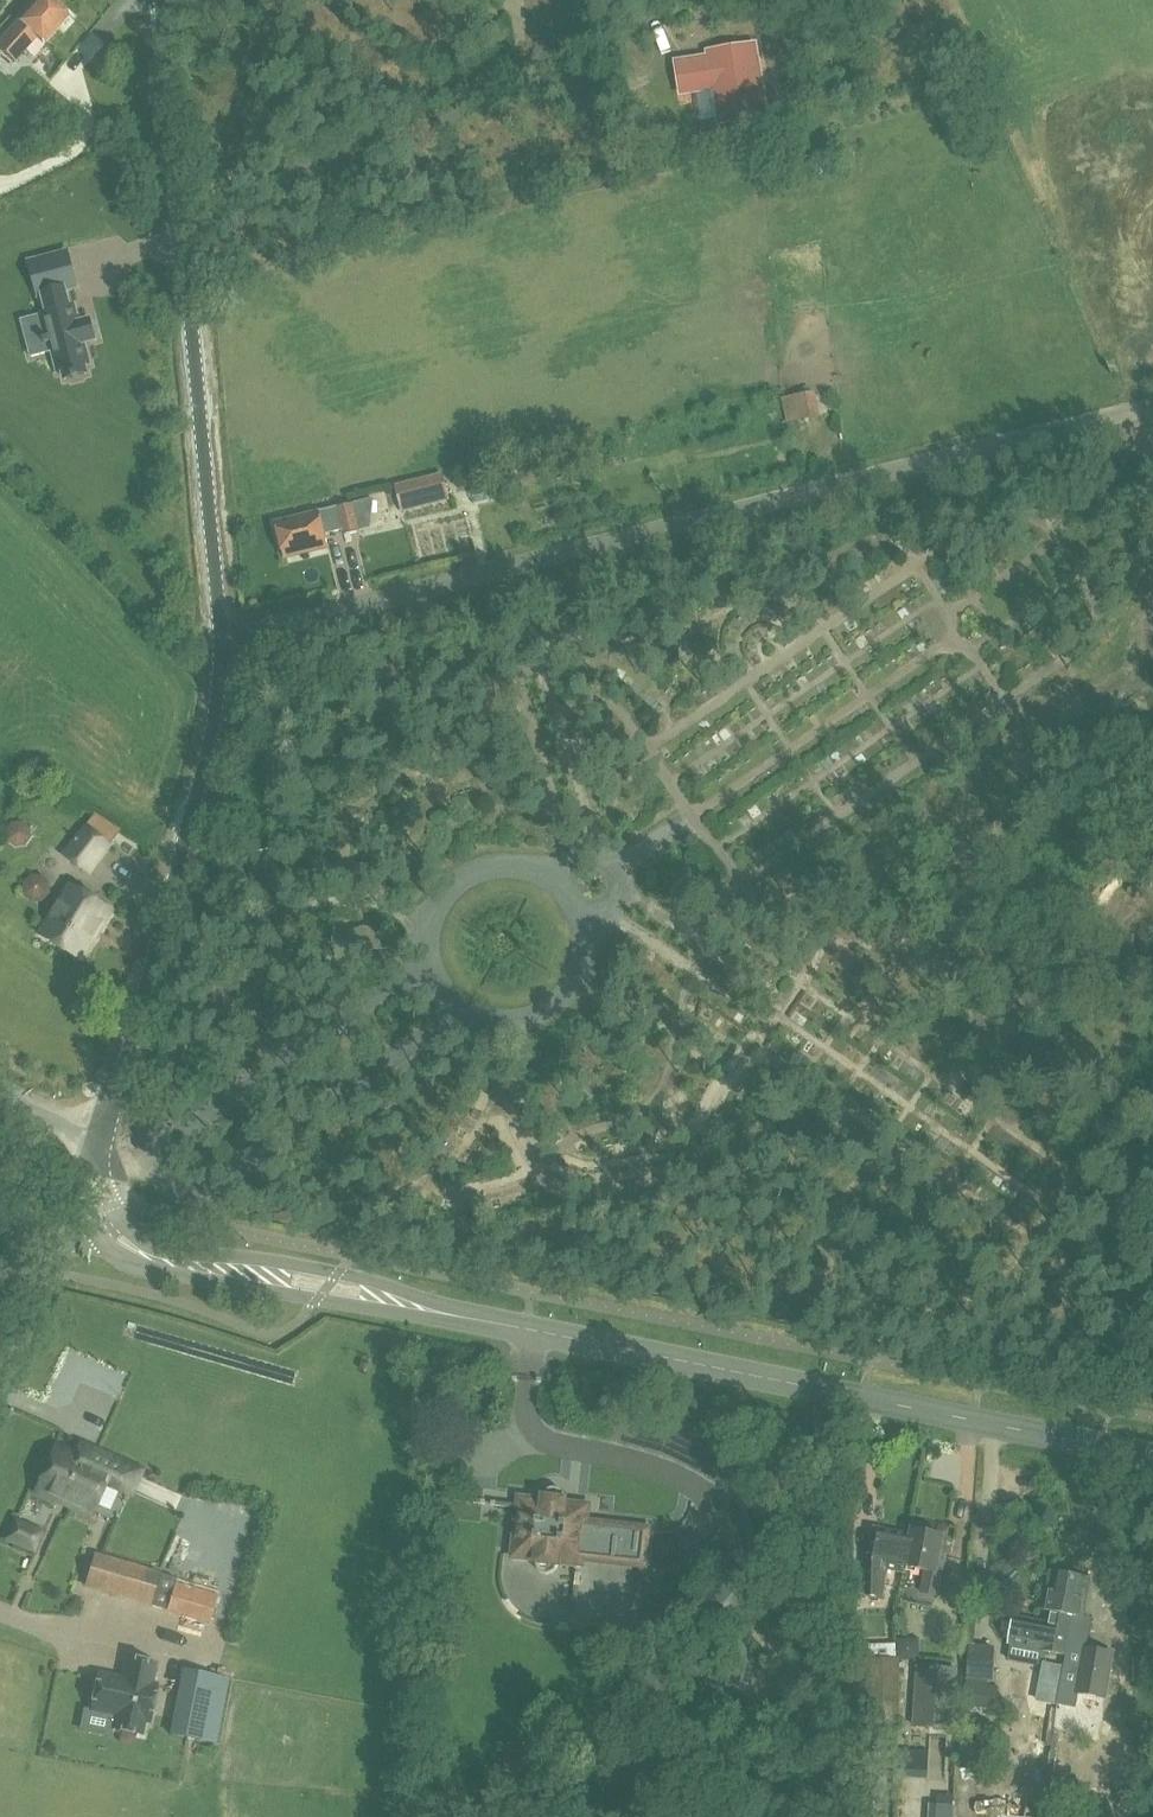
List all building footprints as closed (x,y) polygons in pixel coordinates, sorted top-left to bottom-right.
[(68,15),(50,0),(36,0),(0,41),(0,50),(14,62),(36,37),(43,44),(68,15)] [(719,123),(766,116),(756,46),(721,51),(721,56),(677,63),(682,95),(714,89),(719,123)] [(66,379),(87,374),(84,365),(90,364),(84,343),(95,340),(90,320),(79,323),(74,306),(69,307),(64,289),(51,293),(42,260),(30,264),(39,296),(43,295),(48,313),(43,314),(48,332),(44,333),(49,352),(53,351),(59,372),(63,371),(66,379)] [(449,498),(443,475),(397,487),(403,510),(449,498)] [(345,535),(360,531),(353,504),(276,523),(285,558),(329,548),(326,535),(344,530),(345,535)] [(25,846),(32,837),(30,827),(23,821),(12,822),(6,831),(7,841),(15,847),(25,846)] [(85,825),(61,857),(90,878),(115,847),(85,825)] [(83,962),(114,911),(70,885),(40,935),(83,962)] [(55,1446),(36,1490),(90,1514),(103,1484),(129,1496),(139,1471),(95,1451),(80,1444),(75,1455),(55,1446)] [(546,1492),(543,1497),(543,1501),(520,1498),(513,1558),(536,1561),(536,1562),(537,1568),(541,1572),(546,1574),(552,1573),(556,1569),(558,1563),(558,1559),(577,1561),(577,1565),(581,1566),(582,1558),(640,1564),(637,1597),(641,1598),(648,1529),(586,1522),(587,1506),(565,1503),(565,1499),(564,1494),(561,1489),(555,1487),(550,1488),(546,1492)] [(912,1536),(911,1536),(875,1529),(867,1565),(868,1565),(867,1596),(882,1599),(888,1569),(904,1573),(905,1567),(906,1567),(912,1536)] [(912,1536),(906,1567),(926,1571),(922,1593),(938,1596),(946,1557),(940,1555),(944,1536),(912,1530),(911,1536),(912,1536)] [(156,1579),(158,1573),(95,1554),(93,1560),(85,1586),(149,1604),(156,1579)] [(1067,1657),(1068,1648),(1071,1633),(1074,1617),(1079,1618),(1086,1579),(1055,1573),(1045,1622),(1016,1615),(1009,1643),(1011,1644),(1008,1658),(1038,1665),(1041,1651),(1065,1657),(1067,1657)] [(217,1595),(175,1582),(167,1610),(209,1622),(217,1595)] [(997,1708),(998,1688),(987,1687),(988,1680),(989,1680),(993,1680),(995,1649),(969,1647),(967,1679),(968,1679),(967,1706),(997,1708)] [(1067,1657),(1065,1657),(1063,1671),(1050,1669),(1047,1686),(1060,1688),(1057,1705),(1070,1707),(1073,1690),(1077,1691),(1077,1693),(1105,1698),(1113,1653),(1085,1648),(1084,1651),(1068,1648),(1067,1657)] [(126,1678),(99,1673),(92,1711),(114,1715),(112,1727),(142,1733),(144,1721),(148,1722),(155,1684),(152,1683),(155,1665),(129,1659),(126,1678)] [(871,1726),(900,1725),(900,1720),(898,1661),(869,1662),(871,1726)] [(1132,1668),(1121,1666),(1118,1680),(1130,1682),(1132,1668)] [(957,1669),(919,1667),(916,1726),(954,1729),(957,1669)] [(171,1734),(187,1737),(215,1743),(228,1678),(209,1674),(205,1696),(196,1694),(179,1691),(171,1734)] [(981,1744),(963,1743),(961,1780),(979,1781),(981,1744)] [(1045,1801),(1009,1797),(1007,1816),(1042,1816),(1045,1801)]
